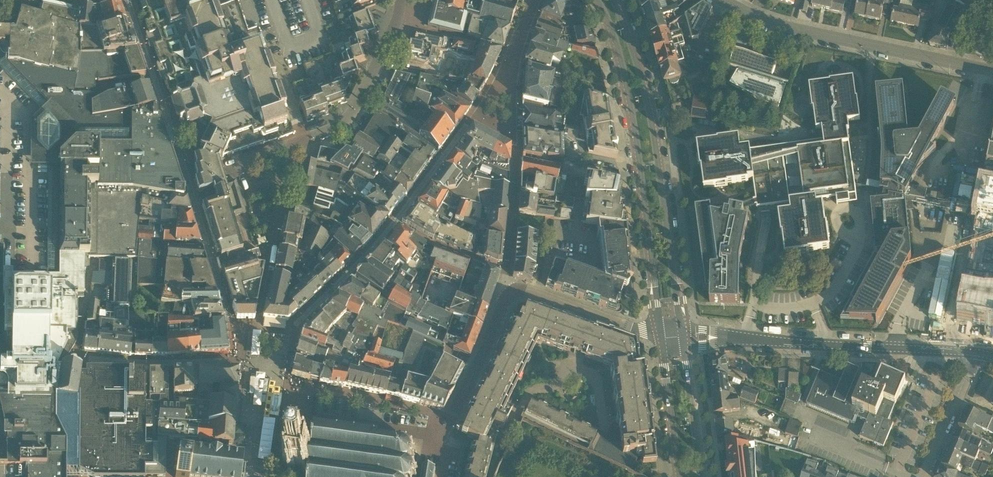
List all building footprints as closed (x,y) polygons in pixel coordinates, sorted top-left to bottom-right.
[(80,25),(96,28),(125,19),(120,4),(100,6),(81,8),(44,0),(42,15),(80,25)] [(285,105),(283,98),(285,98),(284,97),(282,97),(280,91),(282,90),(281,88),(274,91),(270,78),(277,75),(276,73),(274,74),(269,60),(271,60),(271,58),(264,60),(258,45),(253,47),(243,18),(245,17),(244,16),(243,17),(238,3),(239,2),(239,1),(237,1),(236,0),(235,0),(235,1),(235,2),(231,3),(231,1),(230,2),(230,3),(211,10),(210,6),(210,5),(207,6),(205,0),(140,0),(144,11),(146,10),(148,16),(146,16),(147,17),(149,17),(150,21),(145,23),(149,34),(154,32),(158,44),(153,46),(160,65),(165,63),(170,76),(164,78),(169,91),(172,93),(170,97),(172,99),(173,100),(172,103),(173,108),(176,109),(176,110),(175,113),(177,118),(179,119),(183,118),(183,119),(186,120),(187,124),(188,123),(191,124),(193,124),(194,121),(196,120),(198,122),(201,121),(202,118),(203,118),(212,122),(200,147),(205,149),(220,156),(223,158),(223,157),(232,154),(232,156),(233,158),(242,155),(240,151),(247,149),(249,149),(248,148),(262,143),(263,144),(264,144),(264,143),(264,142),(265,142),(264,141),(263,141),(261,133),(267,130),(268,131),(269,130),(268,130),(284,124),(285,126),(287,125),(282,112),(281,112),(280,109),(281,108),(287,106),(287,104),(285,105)] [(355,13),(375,5),(374,5),(372,1),(374,0),(373,0),(350,0),(355,13)] [(427,26),(462,35),(466,22),(470,23),(472,16),(480,17),(485,0),(433,0),(427,26)] [(510,26),(516,8),(487,0),(485,0),(480,17),(510,26)] [(516,8),(518,3),(508,0),(487,0),(516,8)] [(541,15),(560,22),(560,21),(566,8),(569,9),(568,11),(572,12),(574,8),(554,0),(545,0),(544,3),(544,5),(544,6),(543,9),(541,15)] [(574,8),(576,8),(585,9),(583,3),(571,3),(570,0),(554,0),(574,8)] [(664,0),(637,0),(641,11),(642,11),(642,12),(658,3),(661,2),(664,0)] [(642,12),(646,24),(663,18),(663,17),(678,12),(678,10),(679,9),(691,0),(664,0),(661,2),(658,3),(642,12)] [(646,24),(650,37),(651,37),(667,31),(671,29),(670,28),(676,24),(685,17),(693,12),(703,5),(697,0),(691,0),(679,9),(678,10),(678,12),(663,17),(663,18),(646,24)] [(799,11),(807,13),(810,0),(803,0),(799,11)] [(812,6),(826,9),(842,13),(845,2),(836,0),(814,0),(812,6)] [(867,18),(871,1),(866,0),(858,0),(855,15),(867,18)] [(881,21),(885,0),(871,0),(871,1),(867,18),(881,21)] [(895,8),(892,22),(918,27),(920,20),(928,21),(930,8),(922,6),(921,10),(911,8),(913,1),(907,0),(901,0),(899,9),(895,8)] [(693,12),(685,17),(692,40),(698,39),(709,15),(710,16),(713,11),(712,10),(711,11),(703,6),(704,5),(703,5),(693,12)] [(37,73),(77,76),(80,54),(80,25),(42,15),(21,9),(20,12),(17,26),(13,26),(10,26),(10,28),(10,42),(10,46),(8,46),(8,53),(8,62),(8,69),(10,66),(15,71),(23,72),(37,73)] [(369,13),(348,20),(352,30),(373,23),(372,21),(371,21),(370,19),(371,19),(371,18),(369,19),(367,14),(369,13)] [(931,38),(930,45),(939,47),(940,48),(945,49),(946,48),(947,49),(950,32),(938,30),(940,27),(943,28),(950,16),(944,13),(935,29),(933,38),(931,38)] [(562,22),(560,21),(560,22),(541,15),(538,21),(563,30),(565,30),(569,30),(575,31),(577,26),(562,21),(562,22)] [(466,36),(480,40),(503,46),(510,28),(510,26),(480,17),(472,16),(470,23),(466,36)] [(80,25),(80,54),(88,54),(111,53),(121,53),(135,50),(126,19),(125,20),(125,19),(96,28),(80,25)] [(568,43),(567,37),(565,37),(565,30),(563,30),(538,21),(537,21),(535,31),(559,40),(558,42),(567,45),(568,43)] [(352,30),(356,41),(367,37),(376,33),(374,34),(373,29),(375,28),(374,28),(373,28),(372,25),(374,25),(373,23),(352,30)] [(8,53),(8,46),(10,46),(10,28),(7,28),(7,26),(0,25),(0,42),(1,42),(1,46),(2,47),(1,49),(4,53),(6,52),(8,53)] [(667,31),(651,37),(655,52),(680,47),(685,46),(682,39),(683,39),(681,33),(670,36),(669,31),(671,30),(671,29),(667,31)] [(565,30),(565,37),(567,37),(569,37),(570,45),(585,45),(595,47),(591,32),(575,31),(569,30),(565,30)] [(446,52),(447,50),(449,39),(425,33),(425,34),(417,32),(414,31),(413,35),(411,42),(405,40),(402,52),(403,52),(403,53),(402,52),(401,59),(424,65),(429,62),(430,59),(432,48),(438,50),(444,51),(446,52)] [(555,50),(558,42),(559,40),(535,31),(534,31),(531,44),(555,50)] [(149,34),(147,35),(146,36),(150,46),(151,47),(153,46),(158,44),(154,32),(149,34)] [(351,53),(360,50),(372,46),(372,44),(370,44),(370,42),(371,42),(371,41),(369,42),(367,37),(356,41),(348,43),(349,46),(351,53)] [(450,39),(449,39),(447,50),(462,56),(469,58),(471,59),(471,60),(477,62),(494,66),(501,51),(480,46),(453,40),(452,44),(449,44),(450,39)] [(558,42),(555,50),(566,54),(567,51),(598,60),(596,51),(586,49),(569,46),(567,45),(558,42)] [(525,66),(542,71),(543,66),(548,68),(551,61),(558,64),(561,55),(566,56),(566,54),(555,50),(531,44),(530,45),(525,61),(525,66)] [(680,47),(655,52),(660,68),(679,63),(678,63),(676,56),(682,54),(680,47)] [(432,48),(430,59),(435,61),(438,50),(432,48)] [(788,83),(771,78),(776,62),(734,49),(729,65),(727,64),(727,65),(739,69),(738,71),(736,78),(734,83),(755,95),(758,88),(766,90),(763,99),(777,106),(779,99),(782,100),(786,86),(783,85),(784,83),(788,84),(788,83)] [(121,53),(111,53),(120,79),(145,76),(145,75),(137,52),(136,50),(135,50),(121,53)] [(341,57),(345,67),(354,64),(366,60),(365,58),(364,58),(363,56),(364,55),(362,55),(360,50),(351,53),(341,57)] [(444,51),(438,78),(463,82),(463,79),(469,58),(462,56),(447,50),(446,52),(444,51)] [(80,54),(74,92),(90,94),(94,94),(95,81),(98,80),(88,54),(80,54)] [(679,63),(660,68),(660,69),(661,69),(662,69),(663,72),(662,72),(664,82),(669,81),(670,83),(672,84),(674,84),(676,84),(678,82),(679,80),(679,78),(681,77),(679,71),(697,65),(698,61),(691,59),(678,63),(679,63)] [(467,74),(466,80),(485,85),(489,76),(494,66),(477,62),(474,73),(470,72),(467,74)] [(157,66),(161,79),(162,79),(164,78),(170,76),(165,63),(160,65),(158,65),(157,66)] [(334,71),(338,81),(342,91),(346,90),(350,81),(349,78),(359,74),(358,72),(357,72),(356,70),(358,69),(357,69),(356,69),(354,64),(345,67),(334,71)] [(66,464),(79,464),(79,460),(79,444),(79,392),(77,392),(77,398),(58,395),(58,392),(58,390),(59,390),(59,386),(59,384),(60,384),(61,380),(60,380),(57,379),(56,378),(56,366),(57,366),(62,356),(64,356),(66,354),(67,351),(65,349),(67,346),(65,344),(63,342),(62,341),(61,339),(59,334),(58,331),(58,327),(58,312),(58,298),(58,275),(59,252),(59,233),(59,218),(59,188),(59,173),(59,158),(70,148),(75,143),(88,144),(102,144),(145,144),(169,144),(169,143),(165,132),(145,131),(130,133),(116,133),(102,133),(94,132),(75,132),(68,125),(30,87),(20,77),(15,71),(10,66),(8,69),(4,73),(43,113),(43,114),(49,119),(39,129),(42,131),(42,153),(43,153),(43,166),(48,167),(48,179),(48,188),(47,203),(47,218),(47,233),(47,274),(48,275),(48,279),(48,312),(48,327),(48,341),(47,357),(47,370),(47,386),(30,388),(28,388),(13,388),(11,387),(0,387),(0,397),(41,398),(44,397),(52,413),(66,442),(66,464)] [(523,76),(522,107),(532,109),(532,102),(548,106),(552,81),(559,83),(561,77),(553,75),(554,75),(542,71),(525,66),(523,76)] [(90,94),(74,92),(77,76),(37,73),(23,72),(15,71),(20,77),(30,87),(68,125),(75,132),(94,132),(102,133),(116,133),(130,133),(145,131),(165,132),(165,130),(166,127),(165,123),(163,120),(161,117),(158,116),(157,116),(157,109),(149,109),(148,109),(147,109),(145,110),(131,112),(117,114),(103,116),(94,118),(91,118),(90,94)] [(396,72),(381,103),(378,102),(376,106),(379,107),(376,112),(396,121),(392,128),(435,157),(434,157),(438,151),(438,152),(455,130),(432,110),(428,109),(419,122),(410,116),(414,111),(398,102),(398,100),(405,88),(404,88),(410,75),(396,72)] [(4,248),(3,273),(12,273),(12,275),(8,275),(8,276),(8,309),(5,309),(5,331),(13,331),(13,340),(13,362),(11,362),(0,361),(0,364),(0,387),(11,387),(13,388),(28,388),(30,388),(47,386),(47,370),(47,357),(48,341),(48,327),(48,312),(48,279),(48,275),(47,274),(47,233),(47,218),(48,188),(48,179),(48,167),(43,166),(43,153),(42,153),(42,131),(39,129),(49,119),(43,114),(43,113),(4,73),(0,76),(0,248),(4,248)] [(603,85),(601,76),(590,73),(587,81),(603,85)] [(420,74),(420,77),(458,85),(478,96),(485,85),(466,80),(463,79),(463,82),(438,78),(420,74)] [(420,77),(418,83),(430,85),(441,87),(463,101),(471,106),(478,96),(458,85),(420,77)] [(912,204),(947,210),(949,199),(951,189),(940,187),(937,200),(946,201),(945,203),(930,200),(930,195),(925,194),(925,197),(920,196),(922,189),(909,186),(918,170),(936,151),(935,150),(934,152),(929,149),(954,104),(941,98),(942,96),(941,96),(918,139),(908,140),(903,88),(902,88),(903,92),(893,93),(893,91),(878,93),(882,138),(880,139),(879,137),(878,137),(882,161),(880,189),(854,184),(846,132),(848,132),(847,123),(859,122),(853,78),(829,81),(830,83),(809,85),(811,111),(813,111),(816,130),(820,130),(822,141),(785,146),(750,150),(750,149),(740,150),(738,139),(717,141),(717,143),(696,145),(700,174),(702,174),(705,193),(725,190),(725,189),(745,186),(745,185),(754,183),(756,200),(733,206),(732,209),(730,208),(730,213),(725,212),(724,217),(712,214),(711,206),(695,208),(706,291),(710,291),(710,302),(739,303),(740,260),(748,219),(741,217),(743,211),(756,207),(757,210),(789,205),(790,212),(779,214),(782,241),(784,241),(787,256),(806,254),(806,253),(829,249),(827,230),(826,230),(822,205),(816,205),(816,202),(836,199),(837,204),(856,201),(855,193),(877,197),(875,207),(870,207),(875,259),(841,324),(879,325),(911,266),(906,211),(913,211),(912,204)] [(345,102),(346,102),(342,91),(338,81),(328,84),(336,105),(338,105),(337,103),(340,103),(340,104),(341,104),(340,102),(345,100),(345,102)] [(412,104),(428,109),(432,110),(455,130),(470,108),(457,99),(456,101),(443,94),(441,95),(436,91),(431,97),(425,95),(426,91),(429,92),(430,85),(418,83),(412,104)] [(137,110),(156,107),(155,104),(154,105),(152,98),(153,97),(152,97),(150,92),(151,91),(150,91),(148,86),(149,86),(148,84),(148,85),(117,92),(113,93),(107,94),(91,103),(92,117),(103,116),(103,115),(137,110)] [(318,88),(320,93),(325,107),(330,105),(331,107),(331,106),(333,105),(334,106),(336,105),(328,84),(318,88)] [(320,93),(309,97),(317,118),(319,117),(319,116),(321,115),(321,116),(322,116),(321,114),(326,112),(327,114),(325,107),(320,93)] [(580,130),(578,129),(575,139),(586,142),(588,153),(594,154),(616,159),(607,102),(594,98),(583,95),(578,116),(580,117),(580,122),(581,122),(580,130)] [(317,118),(309,97),(299,100),(305,117),(307,121),(306,119),(311,118),(312,119),(312,118),(315,117),(315,118),(317,118)] [(522,128),(562,136),(575,139),(578,129),(565,127),(566,119),(580,122),(580,117),(578,116),(554,113),(532,109),(522,107),(522,128)] [(710,112),(693,109),(691,117),(711,120),(710,112)] [(353,141),(348,147),(361,154),(413,187),(418,180),(428,166),(435,157),(392,128),(396,121),(376,112),(376,113),(362,136),(360,134),(359,136),(357,135),(353,141)] [(509,173),(509,168),(509,162),(510,146),(473,125),(464,139),(482,150),(478,159),(499,170),(509,173)] [(562,136),(522,128),(523,153),(541,156),(542,154),(548,154),(548,155),(563,158),(562,136)] [(990,151),(989,156),(988,156),(984,175),(990,176),(990,180),(992,181),(992,132),(991,140),(992,140),(990,151)] [(471,182),(473,178),(495,182),(509,184),(509,173),(499,170),(478,159),(482,150),(464,139),(455,152),(445,166),(458,176),(471,182)] [(182,189),(182,184),(169,145),(170,145),(169,144),(145,144),(102,144),(88,144),(75,143),(70,148),(59,158),(59,173),(59,188),(59,218),(59,233),(59,252),(58,275),(58,298),(58,312),(58,327),(58,331),(59,334),(61,339),(62,341),(63,342),(65,344),(67,346),(72,349),(74,345),(75,342),(76,340),(76,338),(76,336),(76,334),(76,332),(77,312),(77,298),(84,298),(84,275),(84,257),(82,257),(82,254),(78,254),(78,252),(78,249),(89,249),(89,255),(88,255),(88,258),(135,258),(137,233),(137,232),(138,226),(139,219),(141,198),(141,191),(165,194),(170,195),(180,197),(183,197),(183,189),(182,189)] [(342,172),(348,175),(364,182),(375,189),(398,205),(406,196),(413,187),(361,154),(348,147),(343,152),(340,154),(320,148),(316,163),(334,168),(342,172)] [(218,160),(220,156),(205,149),(202,155),(194,158),(197,169),(194,169),(197,178),(197,180),(195,181),(198,192),(201,191),(206,190),(225,184),(225,183),(218,160)] [(589,170),(587,179),(620,186),(619,181),(620,181),(619,173),(619,172),(618,172),(618,168),(619,168),(618,160),(618,159),(616,159),(594,154),(593,160),(595,161),(593,169),(589,170)] [(522,159),(521,174),(538,178),(556,181),(557,182),(559,172),(560,164),(552,163),(542,162),(522,159)] [(479,205),(478,198),(477,191),(487,190),(494,191),(495,182),(473,178),(471,182),(458,176),(445,166),(430,186),(456,200),(469,203),(470,204),(479,205)] [(397,206),(398,205),(375,189),(364,182),(348,175),(342,172),(340,178),(314,171),(315,171),(302,168),(300,184),(312,187),(336,193),(339,184),(346,186),(364,200),(388,217),(397,206)] [(560,182),(567,182),(568,174),(560,174),(560,182)] [(521,190),(520,190),(520,191),(521,191),(553,197),(556,181),(538,178),(536,186),(522,184),(521,190)] [(585,199),(586,199),(617,200),(619,201),(619,200),(621,192),(621,191),(620,187),(620,186),(587,179),(585,178),(585,179),(591,180),(589,188),(586,187),(585,199)] [(227,197),(231,213),(244,209),(236,180),(225,183),(225,184),(206,190),(210,203),(227,197)] [(495,182),(494,191),(494,192),(509,193),(510,184),(509,184),(495,182)] [(333,212),(328,220),(336,223),(341,228),(344,224),(346,225),(348,223),(371,239),(385,222),(384,221),(388,217),(364,200),(346,186),(336,199),(348,207),(340,217),(333,212)] [(416,204),(417,204),(436,215),(449,222),(450,222),(460,227),(462,223),(462,222),(469,203),(456,200),(430,186),(425,193),(416,204)] [(141,191),(141,198),(143,198),(166,203),(166,207),(190,209),(187,198),(183,197),(180,197),(170,195),(165,194),(141,191)] [(494,192),(493,200),(493,201),(508,202),(509,193),(494,192)] [(992,326),(992,193),(988,192),(962,320),(992,326)] [(573,209),(574,199),(556,196),(555,202),(563,204),(563,205),(564,205),(564,208),(573,209)] [(232,216),(231,213),(227,197),(210,203),(202,205),(208,226),(233,219),(232,216)] [(520,197),(518,213),(553,218),(555,210),(536,207),(538,199),(520,197)] [(139,219),(149,221),(161,222),(161,226),(196,228),(191,213),(190,210),(190,209),(166,207),(166,203),(143,198),(141,198),(139,219)] [(583,223),(597,225),(626,229),(625,229),(625,227),(624,218),(620,218),(622,207),(618,206),(619,201),(617,200),(586,199),(586,200),(584,200),(581,222),(583,222),(583,223)] [(493,209),(506,211),(507,211),(508,202),(493,201),(493,207),(493,209)] [(469,203),(462,222),(476,227),(476,222),(468,219),(472,209),(475,210),(473,217),(480,220),(482,205),(479,205),(470,204),(469,203)] [(279,247),(296,251),(299,252),(311,226),(309,225),(308,225),(304,225),(305,219),(310,220),(313,214),(314,213),(296,205),(293,220),(285,218),(281,238),(283,238),(282,248),(279,247)] [(433,239),(433,238),(440,227),(442,223),(414,207),(409,215),(410,215),(409,216),(408,215),(406,219),(407,219),(407,220),(406,219),(404,222),(405,223),(404,224),(428,237),(433,238),(432,239),(433,239)] [(488,220),(505,223),(505,220),(506,220),(506,211),(493,209),(493,207),(489,207),(488,220)] [(561,209),(559,219),(570,221),(572,210),(561,209)] [(330,235),(329,238),(333,240),(352,260),(362,249),(341,228),(336,223),(328,220),(313,214),(310,220),(311,220),(309,225),(311,226),(330,235)] [(212,236),(236,229),(233,219),(208,226),(212,236)] [(505,223),(488,220),(487,232),(504,236),(505,227),(504,227),(505,223)] [(161,222),(149,221),(149,227),(138,226),(137,232),(138,232),(138,240),(139,240),(200,243),(196,228),(161,226),(161,222)] [(344,224),(341,228),(362,249),(370,241),(371,239),(348,223),(346,225),(344,224)] [(440,227),(433,238),(447,243),(453,228),(446,225),(445,229),(440,227)] [(626,229),(597,225),(598,235),(601,235),(606,281),(554,263),(549,277),(546,283),(545,286),(552,288),(553,289),(557,290),(561,292),(562,291),(564,291),(564,293),(573,296),(574,295),(576,296),(576,297),(584,300),(585,299),(587,300),(587,301),(596,304),(596,303),(599,304),(598,305),(607,308),(608,306),(614,308),(614,309),(615,309),(622,289),(625,290),(625,295),(630,296),(634,294),(633,288),(631,287),(630,280),(632,280),(630,269),(628,270),(627,262),(630,262),(629,261),(627,262),(626,255),(629,254),(628,245),(625,246),(624,238),(627,238),(627,237),(624,238),(623,229),(626,229)] [(311,226),(299,252),(309,258),(317,261),(321,253),(329,238),(330,235),(311,226)] [(426,244),(398,228),(393,235),(417,253),(420,255),(423,257),(429,259),(434,248),(426,244)] [(465,234),(453,228),(447,243),(460,248),(465,234)] [(220,253),(221,257),(243,250),(236,229),(212,236),(217,254),(220,253)] [(515,262),(535,267),(537,234),(517,233),(515,262)] [(475,238),(465,234),(460,248),(473,253),(475,238)] [(420,255),(417,253),(393,235),(385,245),(394,252),(395,253),(392,256),(406,265),(410,259),(412,260),(416,255),(422,259),(423,257),(420,255)] [(501,265),(504,238),(483,235),(482,236),(481,251),(476,250),(475,256),(496,264),(501,265)] [(139,240),(138,258),(167,261),(167,260),(181,262),(207,265),(200,243),(139,240)] [(333,240),(322,254),(341,271),(352,260),(333,240)] [(385,245),(370,262),(394,276),(398,279),(405,283),(400,291),(408,295),(411,288),(409,287),(416,274),(390,256),(394,252),(385,245)] [(293,270),(296,251),(279,247),(275,266),(293,270)] [(0,248),(0,276),(8,276),(8,275),(12,275),(12,273),(3,273),(4,248),(0,248)] [(467,270),(470,260),(434,248),(429,259),(429,261),(434,262),(431,272),(462,283),(467,270)] [(219,258),(222,269),(257,259),(260,258),(258,250),(245,253),(244,250),(243,250),(221,257),(218,258),(219,258)] [(331,280),(341,271),(322,254),(321,253),(317,261),(315,264),(331,280)] [(205,288),(207,293),(207,294),(216,292),(207,265),(181,262),(167,260),(167,261),(138,258),(137,285),(158,286),(158,287),(165,288),(165,287),(175,289),(191,290),(191,287),(205,288)] [(321,290),(331,280),(315,264),(317,261),(309,258),(303,269),(321,290)] [(225,278),(230,295),(248,295),(251,282),(249,277),(261,279),(262,274),(263,274),(264,266),(259,265),(257,259),(222,269),(221,269),(224,278),(225,278)] [(111,305),(111,302),(116,303),(130,303),(131,261),(112,260),(112,266),(112,271),(111,286),(111,289),(107,289),(106,303),(106,305),(111,305)] [(485,266),(472,261),(469,270),(482,274),(498,279),(500,274),(498,270),(485,266)] [(405,283),(398,279),(394,276),(370,262),(364,268),(400,291),(405,283)] [(513,276),(512,277),(530,283),(535,267),(515,262),(513,276)] [(389,302),(406,312),(409,314),(413,307),(421,311),(418,317),(427,321),(429,317),(440,322),(438,326),(447,330),(453,315),(446,313),(426,305),(421,301),(412,296),(411,298),(408,295),(400,291),(364,268),(355,276),(382,294),(387,297),(389,302)] [(303,269),(296,281),(312,298),(313,297),(312,296),(320,290),(321,290),(303,269)] [(111,286),(112,271),(98,272),(93,273),(91,284),(111,286)] [(469,273),(467,277),(495,287),(498,279),(482,274),(481,277),(469,273)] [(297,311),(286,301),(289,298),(286,298),(290,279),(273,274),(273,275),(267,304),(266,304),(263,318),(287,321),(297,311)] [(248,295),(230,295),(232,304),(233,306),(232,306),(237,318),(254,318),(257,305),(257,303),(261,279),(249,277),(251,282),(248,295)] [(491,298),(495,287),(467,277),(465,282),(478,286),(475,293),(491,298)] [(363,304),(383,315),(381,320),(387,322),(399,325),(406,312),(389,302),(387,304),(379,298),(351,280),(338,293),(363,304)] [(303,306),(312,298),(296,281),(293,286),(292,292),(290,294),(291,296),(289,298),(286,301),(297,311),(303,305),(303,306)] [(413,285),(411,288),(408,295),(411,298),(412,296),(421,301),(425,288),(413,285)] [(216,292),(207,294),(207,293),(196,295),(195,292),(191,290),(175,289),(165,287),(165,288),(158,287),(157,290),(160,290),(158,298),(162,299),(161,301),(174,303),(186,304),(220,305),(216,292)] [(458,292),(456,297),(472,303),(473,299),(470,298),(470,297),(458,292)] [(338,293),(327,304),(336,310),(349,316),(350,314),(377,326),(377,325),(385,329),(387,322),(381,320),(383,315),(363,304),(338,293)] [(487,309),(491,298),(475,293),(473,299),(472,303),(487,309)] [(487,309),(472,303),(456,297),(452,305),(450,304),(446,313),(453,315),(468,321),(481,326),(487,309)] [(130,303),(116,303),(111,302),(111,305),(106,305),(106,303),(89,301),(87,321),(84,351),(131,356),(132,334),(131,330),(129,330),(128,314),(128,308),(130,308),(130,303)] [(580,356),(585,357),(611,366),(619,427),(614,428),(610,426),(611,427),(607,435),(597,430),(598,430),(532,398),(525,412),(591,444),(587,451),(630,472),(638,456),(641,456),(642,464),(656,462),(644,366),(639,366),(636,344),(633,343),(635,339),(634,339),(634,340),(595,326),(595,329),(584,325),(585,324),(584,323),(584,325),(580,323),(581,321),(528,302),(523,315),(521,314),(518,320),(521,321),(519,325),(510,321),(463,418),(462,419),(463,420),(457,431),(458,432),(458,431),(475,439),(491,442),(495,426),(502,429),(512,408),(506,405),(537,340),(543,343),(569,352),(570,352),(570,351),(574,352),(574,353),(574,352),(581,354),(580,356)] [(172,318),(179,318),(193,319),(193,318),(200,318),(223,318),(220,305),(186,304),(174,303),(172,318)] [(355,334),(371,339),(377,326),(350,314),(349,316),(336,310),(327,304),(317,313),(318,313),(313,318),(354,339),(355,334)] [(150,357),(151,357),(156,316),(157,316),(158,308),(146,307),(145,315),(143,315),(141,355),(144,355),(144,354),(150,354),(150,357)] [(135,314),(128,314),(129,330),(131,330),(132,334),(131,356),(134,356),(141,356),(141,355),(143,315),(135,314)] [(151,357),(166,357),(169,318),(169,317),(157,316),(156,316),(151,357)] [(172,318),(169,318),(166,357),(187,356),(186,336),(184,336),(183,332),(181,332),(181,330),(179,330),(179,325),(179,318),(172,318)] [(198,334),(199,334),(201,355),(229,353),(226,332),(225,323),(224,321),(223,318),(200,318),(193,318),(193,319),(179,318),(179,325),(192,326),(192,331),(198,332),(198,334)] [(367,353),(377,356),(379,347),(381,342),(371,339),(355,334),(354,339),(313,318),(304,327),(304,328),(347,350),(364,358),(367,353)] [(481,326),(468,321),(466,326),(460,323),(457,329),(477,337),(481,326)] [(424,338),(434,342),(437,335),(429,331),(430,331),(408,322),(405,329),(413,333),(424,338)] [(187,356),(201,355),(199,334),(198,334),(198,332),(192,331),(192,326),(179,325),(179,330),(181,330),(181,332),(183,332),(184,336),(186,336),(187,356)] [(313,361),(320,363),(333,368),(338,370),(347,350),(304,328),(303,332),(296,354),(313,361)] [(477,337),(457,329),(455,335),(462,338),(461,343),(473,348),(477,337)] [(413,333),(406,350),(404,354),(403,354),(395,373),(406,377),(409,367),(415,369),(419,356),(423,347),(421,346),(424,338),(413,333)] [(460,344),(447,338),(445,337),(445,338),(444,338),(442,343),(453,348),(453,350),(470,357),(473,348),(461,343),(460,344)] [(395,373),(403,354),(379,347),(377,356),(367,353),(364,358),(347,350),(338,370),(333,368),(331,374),(330,385),(344,386),(385,395),(391,373),(395,373)] [(309,380),(311,374),(309,374),(311,367),(313,361),(296,354),(295,359),(292,370),(292,371),(291,373),(295,374),(294,375),(295,376),(309,380)] [(427,384),(406,378),(400,398),(416,403),(416,402),(419,403),(418,404),(443,411),(454,389),(453,389),(464,369),(465,369),(466,367),(465,367),(464,368),(441,356),(427,384)] [(728,375),(744,382),(751,385),(753,380),(733,371),(727,372),(726,363),(728,362),(727,358),(725,358),(708,360),(711,377),(728,375)] [(62,367),(57,366),(56,366),(56,378),(57,379),(60,380),(61,380),(60,384),(59,384),(59,386),(59,390),(58,390),(58,392),(58,395),(77,398),(77,392),(80,373),(81,365),(62,363),(62,367)] [(333,368),(320,363),(319,369),(311,367),(309,374),(311,374),(309,380),(330,385),(331,374),(333,368)] [(145,476),(165,476),(165,438),(162,438),(159,438),(159,423),(159,416),(160,406),(149,406),(145,406),(145,399),(141,399),(141,385),(146,385),(146,377),(143,377),(143,372),(129,372),(129,369),(87,369),(87,373),(80,373),(77,392),(79,392),(79,444),(79,460),(79,464),(79,471),(90,476),(145,476)] [(149,406),(160,406),(167,406),(168,406),(167,369),(166,369),(166,370),(151,370),(151,369),(149,369),(149,406)] [(174,392),(174,393),(196,393),(196,386),(238,388),(238,382),(233,381),(234,377),(239,378),(239,370),(198,369),(198,371),(192,371),(192,369),(173,369),(174,386),(174,392)] [(779,369),(778,382),(786,383),(787,370),(779,369)] [(877,382),(870,379),(856,373),(853,379),(845,376),(843,381),(820,372),(806,404),(853,423),(855,417),(866,421),(860,437),(883,447),(893,423),(888,421),(895,404),(905,380),(881,370),(877,382)] [(400,398),(406,378),(406,377),(395,373),(391,373),(385,395),(400,399),(400,398)] [(788,389),(798,389),(799,374),(789,374),(788,389)] [(730,395),(738,398),(755,405),(759,394),(732,383),(729,384),(728,377),(711,379),(713,397),(730,395)] [(159,423),(234,423),(238,388),(196,386),(196,393),(174,393),(174,406),(173,406),(168,406),(167,406),(160,406),(159,416),(159,423)] [(786,389),(785,400),(797,405),(801,395),(786,389)] [(713,397),(715,414),(739,411),(738,398),(730,395),(713,397)] [(66,442),(52,413),(44,397),(41,398),(0,397),(0,405),(1,412),(5,425),(4,436),(7,436),(7,465),(7,466),(28,466),(28,476),(66,476),(66,464),(66,442)] [(992,428),(992,420),(988,418),(966,408),(963,415),(970,420),(971,418),(978,422),(978,421),(992,428)] [(963,415),(958,425),(973,432),(980,435),(982,430),(992,434),(992,428),(978,421),(978,422),(971,418),(970,420),(963,415)] [(790,419),(785,433),(797,437),(802,424),(790,419)] [(738,421),(716,423),(717,438),(735,436),(734,427),(739,427),(738,421)] [(233,445),(234,423),(159,423),(159,438),(162,438),(165,438),(176,439),(233,445)] [(435,468),(424,466),(417,465),(417,464),(418,459),(412,457),(413,453),(417,453),(416,451),(413,451),(411,447),(414,445),(413,443),(410,446),(407,444),(408,440),(407,439),(405,443),(402,442),(403,439),(401,438),(400,442),(393,441),(393,437),(391,437),(391,441),(384,440),(384,436),(382,436),(382,440),(379,439),(379,437),(377,436),(375,435),(373,435),(366,434),(365,433),(364,434),(357,433),(356,432),(354,433),(348,432),(347,430),(345,431),(339,431),(338,429),(336,430),(330,429),(328,428),(327,429),(318,428),(316,425),(314,426),(316,429),(314,440),(313,441),(314,443),(313,450),(312,451),(310,450),(311,446),(308,446),(307,450),(295,448),(295,444),(292,444),(291,448),(287,448),(286,451),(290,452),(289,464),(285,463),(284,467),(288,467),(288,468),(289,468),(288,472),(292,472),(292,471),(296,472),(297,469),(304,470),(304,474),(308,475),(308,472),(310,472),(310,473),(311,473),(310,476),(434,476),(435,468)] [(979,451),(989,455),(992,447),(970,437),(971,435),(956,429),(952,439),(979,451)] [(491,442),(475,439),(465,476),(483,476),(492,443),(491,442)] [(952,439),(948,449),(975,461),(979,451),(952,439)] [(724,445),(726,445),(727,449),(725,449),(725,450),(727,449),(729,469),(727,469),(728,476),(730,476),(751,476),(748,447),(747,447),(746,441),(741,441),(741,442),(738,443),(738,440),(726,441),(726,445),(724,445)] [(179,448),(176,476),(240,476),(241,462),(242,455),(221,453),(221,452),(211,451),(210,452),(192,449),(179,448)] [(959,464),(971,469),(975,461),(948,449),(941,465),(956,471),(959,464)] [(825,476),(815,473),(818,464),(807,460),(802,476),(825,476)] [(982,464),(979,472),(985,475),(989,467),(982,464)] [(28,466),(7,466),(7,465),(0,465),(0,476),(28,476),(28,466)] [(839,472),(828,468),(825,476),(837,476),(839,472)] [(936,476),(964,476),(942,468),(940,472),(939,471),(936,476)]
